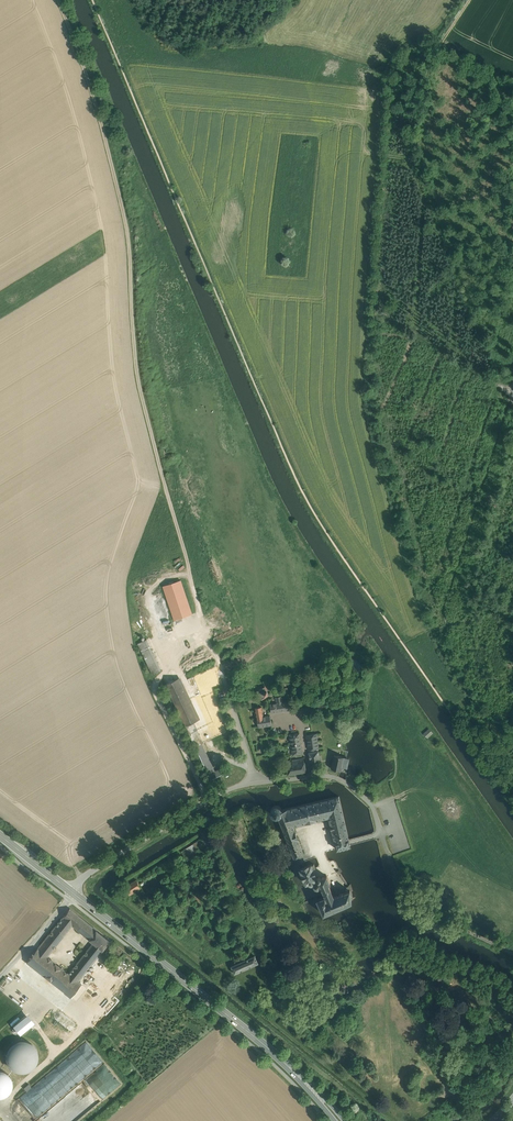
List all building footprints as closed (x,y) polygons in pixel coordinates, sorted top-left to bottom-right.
[(192,614),(181,580),(163,586),(175,620),(192,614)] [(175,620),(163,586),(159,587),(171,621),(175,620)] [(161,670),(147,639),(138,643),(153,674),(161,670)] [(199,720),(179,678),(166,684),(186,726),(193,722),(199,720)] [(267,691),(264,687),(257,691),(261,699),(265,697),(269,695),(267,691)] [(283,702),(280,703),(281,711),(292,710),(290,701),(283,702)] [(277,703),(270,705),(271,713),(281,711),(280,703),(277,703)] [(265,717),(262,717),(262,713),(256,714),(257,718),(259,727),(266,726),(265,717)] [(193,722),(186,726),(189,734),(196,731),(197,730),(193,722)] [(434,733),(430,729),(425,734),(428,737),(434,733)] [(196,731),(189,734),(204,765),(210,762),(196,731)] [(299,733),(290,735),(290,739),(291,744),(301,743),(299,733)] [(316,733),(306,735),(309,749),(314,749),(319,748),(316,733)] [(301,743),(291,744),(293,757),(303,756),(301,743)] [(314,752),(309,753),(311,761),(319,759),(318,751),(314,752)] [(337,755),(334,755),(331,768),(341,771),(342,767),(347,768),(349,758),(337,755)] [(303,758),(295,760),(296,766),(297,766),(298,772),(305,771),(303,758)] [(295,760),(286,761),(287,764),(288,773),(288,774),(298,772),(297,766),(296,766),(295,760)] [(214,772),(210,762),(204,765),(211,780),(227,771),(225,767),(214,772)] [(303,853),(293,825),(329,816),(336,846),(337,849),(350,846),(350,843),(349,838),(348,838),(339,796),(282,810),(281,809),(280,807),(279,807),(277,806),(275,806),(274,807),(272,808),(271,810),(271,812),(271,814),(273,816),(274,817),(277,817),(279,817),(294,857),(299,855),(298,854),(303,853)] [(202,839),(194,844),(195,846),(197,849),(205,845),(202,839)] [(195,846),(186,851),(189,855),(197,849),(195,846)] [(179,860),(139,884),(141,888),(180,864),(178,861),(179,860)] [(310,865),(309,866),(309,865),(308,866),(303,868),(302,868),(302,869),(301,869),(300,869),(300,870),(301,870),(302,873),(301,873),(302,874),(304,879),(304,880),(305,880),(306,883),(305,883),(306,883),(306,884),(307,884),(307,883),(309,882),(309,883),(310,884),(311,884),(312,884),(313,884),(318,882),(316,878),(315,875),(316,875),(315,874),(313,870),(313,869),(315,868),(316,868),(315,868),(316,868),(315,868),(314,865),(314,864),(313,864),(312,865),(311,865),(312,864),(311,864),(311,865),(310,865)] [(181,865),(142,889),(144,892),(182,868),(181,865)] [(352,902),(351,889),(333,896),(329,884),(330,883),(327,875),(320,878),(319,877),(316,878),(318,882),(313,884),(315,888),(315,887),(317,888),(317,889),(321,887),(325,895),(316,899),(323,914),(351,902),(352,902)] [(137,880),(124,888),(128,896),(141,888),(139,884),(137,880)] [(110,941),(70,909),(56,926),(65,934),(72,925),(94,943),(103,950),(110,941)] [(69,974),(47,957),(49,954),(65,934),(56,926),(39,947),(38,949),(37,949),(27,962),(71,997),(82,984),(79,981),(81,978),(72,971),(69,974)] [(94,943),(72,971),(81,978),(103,950),(94,943)] [(253,956),(242,961),(241,961),(240,962),(231,966),(234,974),(258,963),(255,956),(254,956),(253,956)] [(67,1026),(72,1020),(62,1010),(57,1015),(67,1026)] [(34,1023),(27,1014),(25,1016),(32,1024),(34,1023)] [(32,1024),(25,1016),(13,1026),(20,1034),(32,1024)] [(18,1072),(22,1072),(26,1071),(30,1069),(33,1067),(36,1063),(37,1059),(38,1055),(37,1051),(35,1047),(32,1044),(29,1042),(25,1040),(21,1040),(17,1040),(13,1042),(10,1045),(7,1048),(6,1052),(5,1057),(6,1061),(8,1064),(11,1068),(14,1070),(18,1072)] [(4,1096),(7,1094),(10,1092),(11,1088),(12,1084),(12,1080),(10,1077),(8,1074),(5,1072),(1,1070),(0,1070),(0,1097),(4,1096)]
